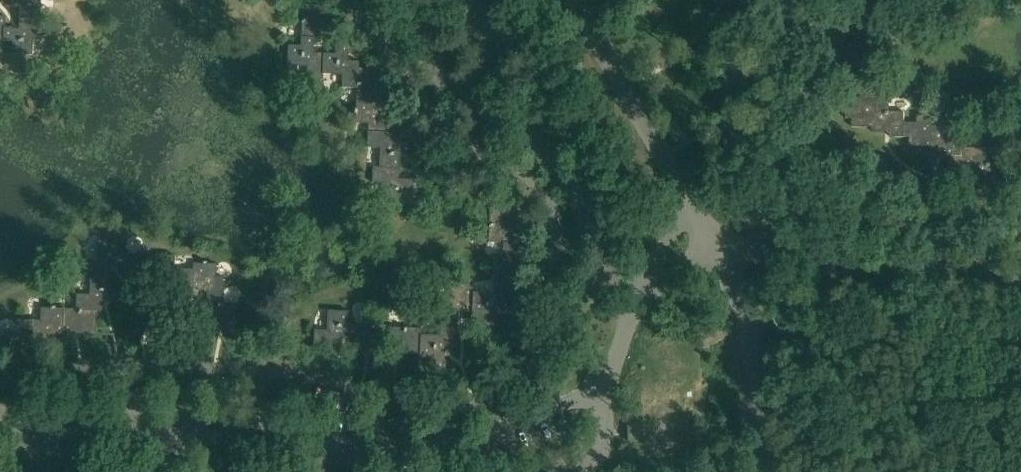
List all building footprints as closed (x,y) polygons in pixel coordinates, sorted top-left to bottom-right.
[(11,3),(20,3),(19,25),(11,25),(11,23),(5,23),(5,13),(0,13),(0,38),(13,38),(13,50),(31,50),(31,30),(46,31),(46,14),(38,14),(38,0),(11,0),(11,3)] [(329,6),(302,4),(301,44),(288,44),(288,62),(307,63),(307,78),(323,79),(323,70),(342,71),(341,86),(356,87),(355,107),(354,107),(353,111),(355,111),(355,119),(368,120),(366,146),(381,146),(380,165),(372,165),(371,181),(386,181),(385,201),(416,203),(417,176),(409,176),(409,177),(398,177),(399,155),(408,155),(409,141),(402,140),(402,142),(393,142),(395,116),(382,115),(383,100),(381,99),(382,79),(384,79),(384,67),(358,66),(359,60),(348,59),(348,51),(350,51),(350,44),(336,43),(335,52),(313,51),(313,43),(315,43),(315,37),(326,38),(327,16),(329,16),(329,6)] [(867,39),(841,38),(841,53),(846,53),(846,71),(851,71),(851,91),(860,91),(860,103),(846,103),(846,118),(852,118),(852,127),(872,127),(872,132),(890,132),(890,137),(910,137),(910,146),(930,146),(930,151),(947,151),(947,169),(953,169),(953,178),(973,178),(973,183),(991,183),(991,188),(1006,188),(1006,163),(990,163),(990,148),(962,148),(962,130),(947,130),(947,115),(918,115),(918,122),(905,122),(905,111),(889,111),(889,96),(875,96),(875,83),(882,83),(882,54),(867,54),(867,39)] [(515,208),(488,207),(487,241),(504,241),(504,253),(493,252),(492,293),(473,292),(473,284),(464,284),(464,282),(460,282),(460,283),(452,283),(452,296),(441,296),(440,336),(421,336),(421,327),(389,326),(389,324),(348,323),(348,310),(330,310),(329,330),(314,329),(314,346),(340,346),(341,335),(349,336),(349,337),(355,338),(354,348),(376,349),(376,351),(387,351),(387,353),(395,353),(395,351),(409,352),(408,354),(419,354),(419,366),(446,367),(446,359),(444,359),(444,348),(456,349),(457,310),(471,311),(471,323),(497,324),(498,316),(496,316),(496,305),(507,305),(509,267),(524,268),(525,241),(516,240),(516,239),(514,239),(514,233),(513,233),(513,220),(515,220),(515,208)] [(101,240),(100,260),(85,259),(84,275),(93,276),(92,295),(77,294),(76,309),(56,308),(56,306),(52,306),(52,308),(43,307),(43,320),(17,319),(16,334),(0,333),(0,352),(7,352),(7,361),(21,362),(22,354),(20,354),(21,346),(47,347),(47,335),(63,335),(63,333),(84,334),(83,336),(95,337),(97,311),(103,311),(104,300),(112,301),(112,302),(119,303),(120,288),(111,288),(112,266),(120,266),(120,268),(126,268),(125,279),(147,280),(147,281),(169,282),(168,293),(166,293),(166,301),(193,303),(193,290),(207,290),(207,302),(203,302),(201,329),(213,329),(213,327),(227,328),(226,330),(235,330),(236,303),(223,303),(224,277),(214,277),(214,264),(206,263),(206,262),(202,261),(202,263),(193,263),(193,272),(174,271),(175,256),(119,253),(120,241),(101,240)]
